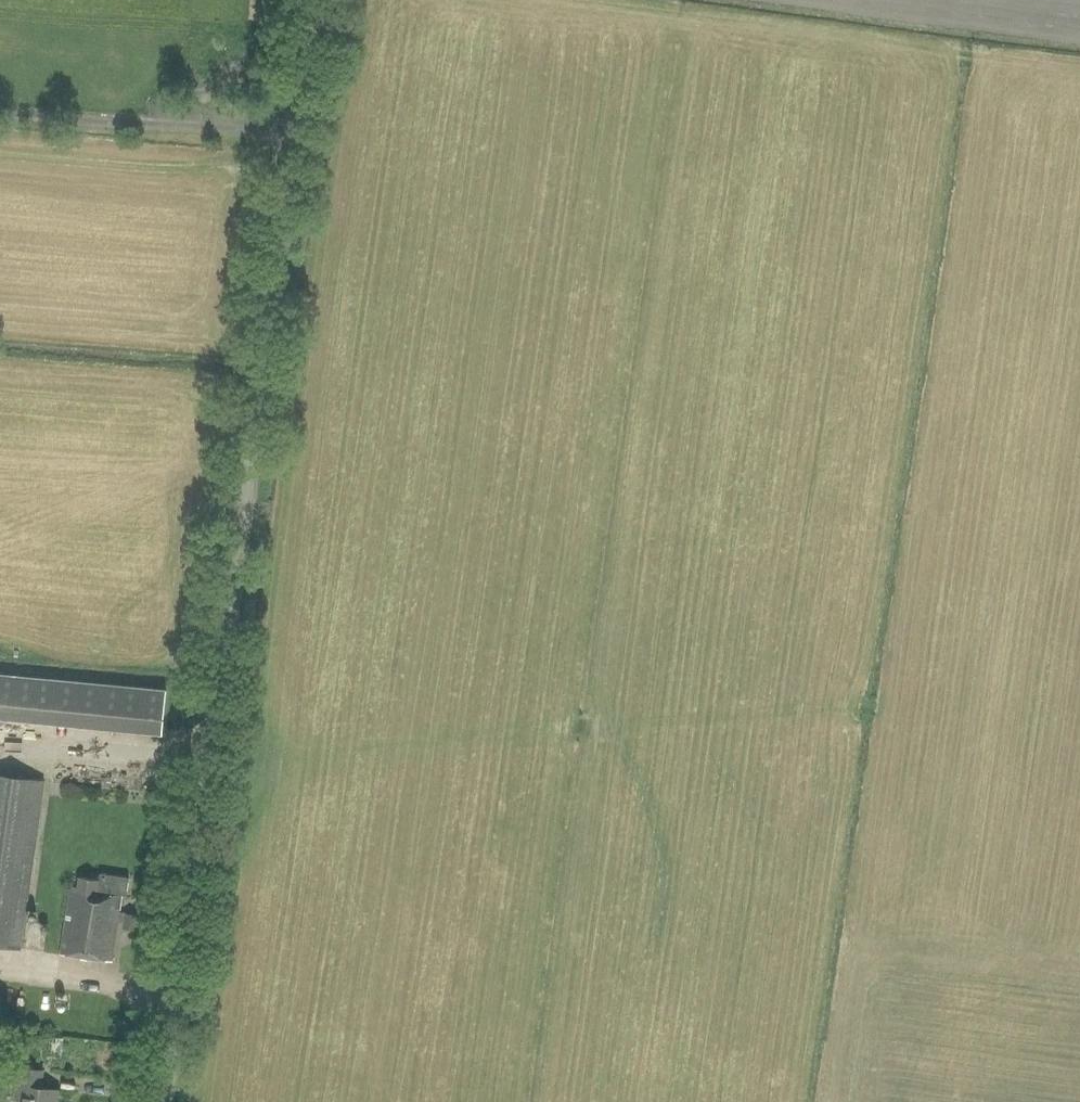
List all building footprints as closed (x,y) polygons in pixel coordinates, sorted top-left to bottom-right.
[(3,714),(177,730),(181,685),(7,669),(3,714)] [(22,949),(46,780),(0,774),(0,946),(22,949)] [(135,930),(138,914),(121,912),(124,895),(126,895),(129,877),(101,873),(100,880),(79,877),(78,887),(72,886),(62,954),(113,961),(119,922),(125,922),(124,929),(135,930)] [(58,1089),(40,1087),(42,1070),(19,1066),(15,1094),(24,1096),(23,1101),(56,1101),(58,1089)]
